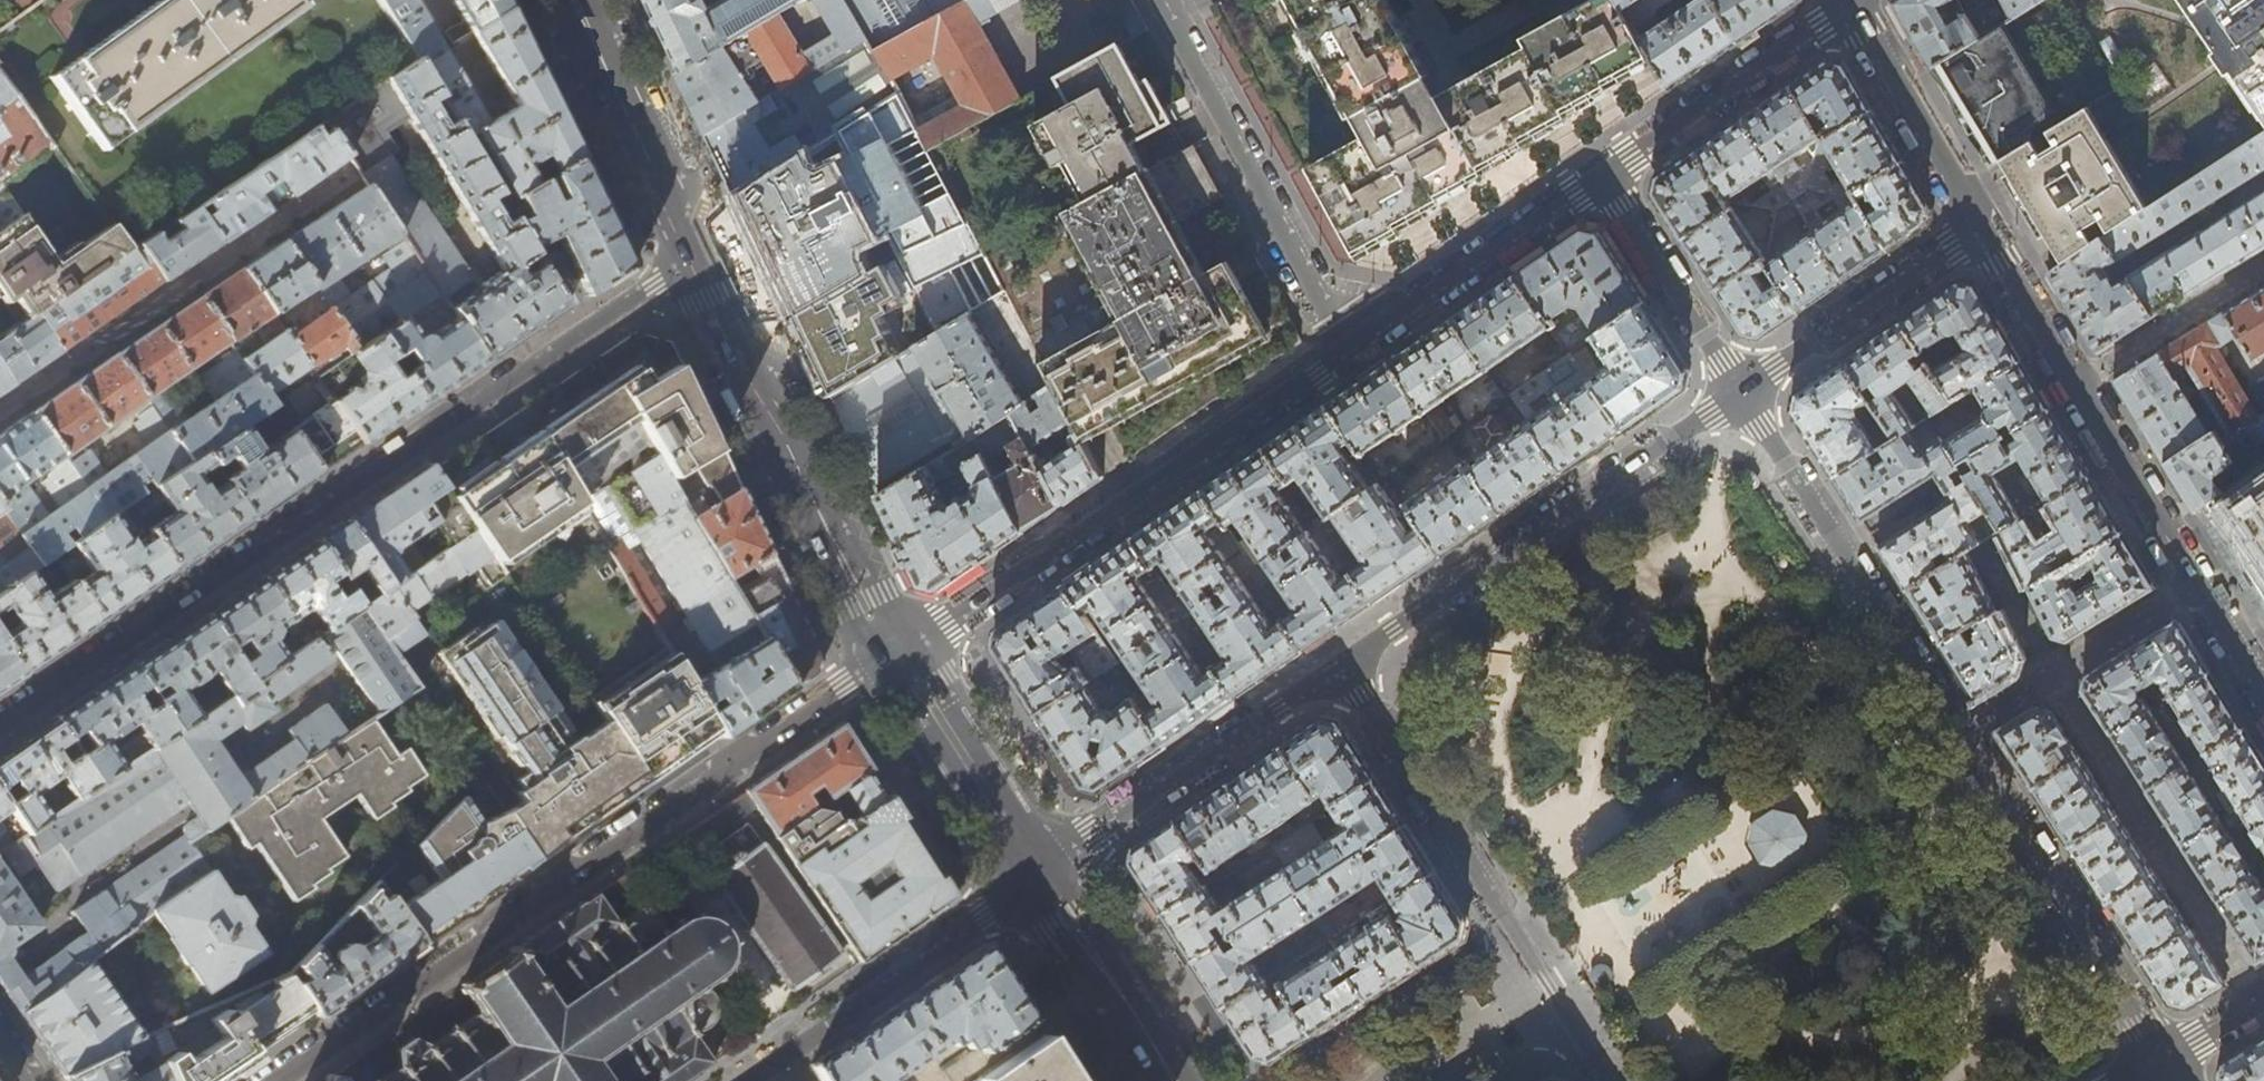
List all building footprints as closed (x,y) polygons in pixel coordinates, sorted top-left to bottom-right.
[(49,79),(102,152),(304,7),(299,0),(159,0),(49,79)] [(410,0),(377,0),(415,61),(416,64),(440,49),(410,0)] [(460,18),(457,27),(454,25),(441,33),(448,44),(469,32),(510,8),(506,0),(449,0),(460,18)] [(750,30),(800,0),(737,0),(711,15),(704,0),(646,0),(658,24),(681,72),(726,45),(750,30)] [(845,0),(800,0),(750,30),(783,87),(791,83),(824,141),(898,92),(892,81),(877,52),(876,52),(845,0)] [(876,52),(877,52),(970,0),(845,0),(876,52)] [(877,52),(892,81),(935,57),(962,107),(919,130),(929,149),(1020,99),(974,16),(989,19),(1024,0),(970,0),(877,52)] [(1124,12),(1134,7),(1130,0),(1117,0),(1124,12)] [(1366,137),(1309,169),(1320,190),(1355,252),(1398,228),(1396,223),(1439,199),(1437,194),(1485,167),(1483,163),(1494,157),(1527,139),(1525,135),(1565,112),(1563,108),(1590,93),(1606,84),(1604,80),(1649,55),(1623,8),(1618,0),(1590,0),(1523,37),(1528,46),(1440,94),(1389,0),(1292,0),(1366,137)] [(1737,42),(1714,0),(1688,0),(1691,6),(1665,24),(1656,9),(1670,0),(1634,0),(1623,8),(1649,55),(1668,90),(1702,66),(1737,42)] [(1737,42),(1761,26),(1799,0),(1714,0),(1737,42)] [(1955,0),(1896,0),(1893,2),(1915,42),(1930,69),(1931,69),(1979,40),(1955,0)] [(2011,20),(2044,0),(2001,0),(2011,20)] [(2263,104),(2263,0),(2191,0),(2263,104)] [(533,57),(510,8),(469,32),(514,107),(485,124),(440,49),(416,64),(502,204),(581,158),(533,57)] [(2045,116),(1999,27),(1979,40),(1931,69),(1947,96),(1981,156),(1994,149),(2001,159),(2030,141),(2029,135),(2030,128),(2032,125),(2034,123),(2045,116)] [(706,134),(760,101),(746,77),(750,75),(747,69),(743,72),(726,45),(681,72),(678,74),(702,126),(706,134)] [(1151,168),(1176,155),(1162,130),(1171,125),(1166,115),(1149,83),(1140,88),(1117,46),(1060,78),(1075,105),(1036,127),(1058,168),(1067,164),(1088,204),(1151,168)] [(415,61),(324,122),(330,131),(347,156),(367,186),(441,293),(486,359),(497,352),(513,341),(528,331),(543,321),(557,311),(564,306),(540,267),(521,279),(513,269),(533,256),(502,204),(416,64),(415,61)] [(1806,76),(1790,87),(1808,117),(1819,111),(1828,126),(1817,132),(1820,138),(1821,139),(1871,111),(1857,88),(1844,65),(1827,62),(1806,76)] [(52,147),(0,76),(0,184),(52,147)] [(1820,138),(1817,132),(1808,117),(1790,87),(1771,100),(1742,119),(1792,200),(1808,190),(1820,138)] [(919,130),(898,92),(824,141),(806,153),(737,199),(762,254),(793,317),(898,257),(938,333),(1005,293),(987,259),(929,149),(919,130)] [(760,101),(706,134),(721,165),(730,185),(737,199),(806,153),(796,135),(772,150),(755,123),(779,108),(772,95),(760,101)] [(2065,263),(2143,212),(2082,109),(2030,141),(2001,159),(2011,176),(2040,224),(2065,263)] [(1901,163),(1899,158),(1871,111),(1821,139),(1820,138),(1808,190),(1858,200),(1853,192),(1901,163)] [(1792,200),(1742,119),(1723,133),(1695,152),(1717,187),(1726,202),(1777,211),(1792,200)] [(312,180),(347,156),(330,131),(321,138),(314,128),(193,210),(218,244),(266,211),(253,195),(265,187),(275,180),(288,196),(312,180)] [(2143,212),(2065,263),(2050,273),(2064,297),(2099,355),(2140,325),(2193,292),(2238,264),(2263,248),(2263,133),(2143,212)] [(1194,145),(1176,155),(1151,168),(1088,204),(987,259),(1005,293),(1054,385),(1080,434),(1092,427),(1106,420),(1130,459),(1193,415),(1302,340),(1278,297),(1267,277),(1221,196),(1216,186),(1199,153),(1194,145)] [(2001,159),(1994,149),(1981,156),(1984,160),(1989,158),(1993,164),(2001,159)] [(1707,194),(1717,187),(1695,152),(1675,165),(1657,178),(1655,185),(1653,194),(1668,217),(1682,240),(1731,209),(1726,202),(1716,208),(1707,194)] [(610,218),(581,158),(502,204),(533,256),(540,267),(564,306),(565,309),(620,274),(633,266),(610,218)] [(1853,192),(1858,200),(1868,193),(1877,208),(1866,214),(1888,251),(1909,236),(1925,225),(1929,208),(1916,187),(1901,163),(1853,192)] [(367,186),(339,205),(307,226),(283,243),(314,288),(330,311),(356,351),(377,337),(441,293),(367,186)] [(1866,214),(1858,200),(1808,190),(1792,200),(1798,209),(1811,231),(1842,281),(1860,269),(1888,251),(1866,214)] [(144,243),(124,245),(109,226),(56,263),(0,194),(0,295),(22,325),(35,316),(138,247),(144,243)] [(1774,225),(1798,209),(1792,200),(1777,211),(1774,225)] [(1732,209),(1731,209),(1682,240),(1695,259),(1715,291),(1764,260),(1765,262),(1771,239),(1755,244),(1732,209)] [(180,269),(218,244),(193,210),(175,222),(181,230),(161,244),(155,236),(144,243),(138,247),(161,283),(180,269)] [(1553,250),(1514,276),(1545,322),(1570,305),(1580,307),(1598,334),(1643,303),(1616,260),(1599,233),(1591,231),(1583,229),(1553,250)] [(1811,231),(1765,262),(1769,269),(1778,283),(1797,312),(1825,293),(1842,281),(1811,231)] [(265,255),(242,270),(273,315),(314,288),(283,243),(265,255)] [(139,297),(161,283),(138,247),(35,316),(60,351),(80,337),(139,297)] [(831,396),(938,333),(898,257),(793,317),(799,328),(831,396)] [(1759,275),(1769,269),(1765,262),(1764,260),(1715,291),(1729,313),(1743,335),(1759,338),(1784,321),(1797,312),(1778,283),(1768,289),(1759,275)] [(222,284),(201,299),(232,343),(257,325),(269,342),(243,359),(275,406),(315,378),(289,339),(273,315),(242,270),(222,284)] [(1478,301),(1451,319),(1486,370),(1548,327),(1545,322),(1514,276),(1478,301)] [(1929,303),(1900,323),(1926,362),(1933,358),(1930,353),(1928,354),(1925,350),(1951,334),(1953,335),(1957,333),(1961,341),(1996,321),(1975,286),(1958,283),(1929,303)] [(2263,349),(2263,287),(2215,317),(2197,328),(2169,346),(2182,368),(2207,411),(2218,428),(2215,430),(2222,444),(2260,416),(2261,416),(2263,414),(2263,379),(2263,378),(2243,393),(2222,358),(2227,355),(2228,351),(2225,346),(2223,346),(2222,344),(2238,335),(2252,357),(2263,349)] [(441,293),(377,337),(423,402),(458,378),(486,359),(441,293)] [(1054,385),(1005,293),(938,333),(831,396),(853,441),(874,485),(968,430),(973,440),(974,440),(1011,414),(1026,404),(1035,398),(1054,385)] [(176,382),(232,343),(201,299),(178,314),(137,342),(116,356),(190,463),(204,454),(275,406),(243,359),(238,352),(199,379),(215,402),(187,420),(183,414),(193,408),(176,382)] [(1666,338),(1643,303),(1598,334),(1592,338),(1608,366),(1599,372),(1590,359),(1579,366),(1624,431),(1650,413),(1685,389),(1688,373),(1666,338)] [(330,311),(289,339),(315,378),(356,351),(330,311)] [(35,316),(22,325),(0,340),(0,364),(13,383),(30,371),(60,351),(35,316)] [(1415,344),(1389,362),(1424,412),(1443,440),(1454,432),(1435,405),(1486,370),(1451,319),(1415,344)] [(1996,321),(1961,341),(1967,351),(1932,372),(1953,403),(1967,394),(2020,362),(2008,341),(1996,321)] [(1929,367),(1926,362),(1900,323),(1865,347),(1843,362),(1896,438),(1910,429),(1915,426),(1893,392),(1911,381),(1934,414),(1953,403),(1932,372),(1929,367)] [(1558,342),(1567,355),(1570,353),(1587,341),(1578,329),(1558,342)] [(465,447),(432,469),(474,530),(504,572),(588,515),(561,470),(633,422),(667,478),(721,448),(716,440),(670,343),(653,338),(634,333),(577,371),(465,447)] [(377,337),(356,351),(315,378),(360,445),(391,423),(423,402),(377,337)] [(2172,374),(2182,368),(2169,346),(2113,378),(2140,423),(2165,465),(2215,430),(2218,428),(2207,411),(2198,416),(2172,374)] [(1624,431),(1579,366),(1570,353),(1567,355),(1510,394),(1527,420),(1563,472),(1588,455),(1624,431)] [(1933,358),(1926,362),(1929,367),(1936,363),(1933,358)] [(1354,386),(1327,405),(1352,441),(1361,455),(1424,412),(1389,362),(1354,386)] [(1834,477),(1896,438),(1843,362),(1819,378),(1795,395),(1794,402),(1792,411),(1807,435),(1834,477)] [(2020,362),(1967,394),(1975,407),(1983,402),(1988,411),(1985,418),(1944,441),(1959,464),(2049,411),(2034,386),(2020,362)] [(13,383),(0,364),(0,391),(13,383)] [(315,378),(275,406),(320,472),(341,457),(360,445),(315,378)] [(1011,414),(1062,506),(1082,492),(1103,477),(1080,434),(1054,385),(1035,398),(1043,409),(1033,415),(1026,404),(1011,414)] [(1301,422),(1295,426),(1349,504),(1352,502),(1358,498),(1378,484),(1380,483),(1377,477),(1366,484),(1342,448),(1352,441),(1327,405),(1301,422)] [(320,472),(275,406),(204,454),(250,519),(279,499),(320,472)] [(1488,448),(1467,462),(1502,514),(1528,497),(1563,472),(1527,420),(1511,432),(1493,406),(1470,421),(1488,448)] [(2049,411),(1959,464),(1965,475),(1990,515),(2001,531),(2020,519),(1994,475),(2021,459),(2030,472),(2020,478),(2030,495),(2040,490),(2047,503),(2089,478),(2063,434),(2049,411)] [(80,538),(107,519),(31,414),(0,435),(0,506),(40,565),(53,556),(70,545),(63,535),(73,528),(80,538)] [(974,440),(1025,532),(1058,508),(1062,506),(1011,414),(974,440)] [(2212,478),(2217,475),(2234,462),(2247,455),(2248,456),(2258,448),(2263,443),(2263,414),(2261,416),(2260,416),(2222,444),(2215,430),(2165,465),(2189,506),(2193,512),(2209,500),(2220,491),(2217,487),(2212,478)] [(762,711),(794,688),(727,577),(667,478),(633,422),(561,470),(588,515),(661,636),(673,628),(618,536),(631,528),(702,644),(696,648),(700,652),(705,649),(716,667),(690,683),(720,734),(723,738),(762,711)] [(1290,430),(1264,447),(1289,485),(1299,478),(1324,514),(1315,521),(1318,526),(1319,524),(1349,504),(1295,426),(1290,430)] [(1910,429),(1896,438),(1834,477),(1862,521),(1866,527),(1870,534),(1919,503),(1911,490),(1936,475),(1944,488),(1965,475),(1959,464),(1944,441),(1942,437),(1922,449),(1910,429)] [(1025,532),(974,440),(973,440),(880,496),(907,554),(923,586),(930,588),(939,591),(981,561),(982,562),(999,551),(999,549),(1018,536),(1025,532)] [(1238,465),(1233,469),(1286,547),(1292,543),(1318,526),(1315,521),(1305,528),(1279,492),(1289,485),(1264,447),(1238,465)] [(727,577),(770,551),(755,520),(726,461),(721,448),(667,478),(727,577)] [(204,454),(190,463),(128,505),(175,570),(213,544),(250,519),(204,454)] [(1406,504),(1412,512),(1416,518),(1421,526),(1442,556),(1467,538),(1502,514),(1467,462),(1443,478),(1440,474),(1433,479),(1436,484),(1406,504)] [(370,505),(346,521),(391,586),(445,550),(474,530),(432,469),(429,465),(370,505)] [(1228,472),(1201,490),(1222,520),(1227,528),(1237,521),(1262,557),(1251,564),(1255,569),(1283,549),(1286,547),(1233,469),(1228,472)] [(1965,475),(1944,488),(1952,501),(1927,516),(1919,503),(1870,534),(1874,540),(1878,547),(1906,590),(1968,552),(1968,553),(1974,549),(1984,543),(1994,536),(1999,533),(2001,532),(2001,531),(1990,515),(1965,475)] [(2231,497),(2224,488),(2220,491),(2209,500),(2231,536),(2263,591),(2263,475),(2231,497)] [(2089,478),(2047,503),(2064,531),(2037,547),(2020,519),(2001,531),(2001,532),(2028,588),(2122,533),(2102,501),(2089,478)] [(1402,518),(1378,484),(1358,498),(1365,508),(1358,512),(1352,502),(1349,504),(1319,524),(1372,603),(1407,580),(1442,556),(1421,526),(1413,532),(1407,524),(1416,518),(1412,512),(1402,518)] [(1208,530),(1222,520),(1201,490),(1168,513),(1132,538),(1153,568),(1163,561),(1186,595),(1176,602),(1186,616),(1214,597),(1208,588),(1217,582),(1223,591),(1241,578),(1208,530)] [(128,505),(107,519),(80,538),(70,545),(53,556),(100,621),(139,594),(175,570),(128,505)] [(40,565),(0,506),(0,592),(40,565)] [(408,612),(446,585),(462,574),(445,550),(391,586),(346,521),(330,532),(317,541),(339,573),(342,579),(343,579),(352,573),(354,575),(356,577),(359,577),(362,576),(364,575),(372,586),(370,589),(368,591),(368,594),(369,597),(370,599),(361,605),(362,606),(394,653),(424,634),(408,612)] [(1290,559),(1283,549),(1255,569),(1250,572),(1274,606),(1277,612),(1303,650),(1338,627),(1372,603),(1319,524),(1318,526),(1292,543),(1295,548),(1290,552),(1293,557),(1290,559)] [(504,572),(474,530),(445,550),(462,574),(464,577),(473,572),(486,591),(507,577),(504,572)] [(2156,588),(2134,553),(2122,533),(2028,588),(2039,610),(2053,638),(2060,640),(2067,642),(2156,588)] [(1176,602),(1153,568),(1132,538),(1099,561),(1063,585),(1084,615),(1094,609),(1126,657),(1144,645),(1137,635),(1146,629),(1153,638),(1181,619),(1186,616),(1176,602)] [(325,583),(339,573),(317,541),(292,558),(262,578),(298,632),(298,633),(304,630),(300,624),(303,622),(299,615),(305,611),(313,610),(326,630),(362,606),(361,605),(349,588),(335,598),(325,583)] [(770,551),(727,577),(794,688),(808,679),(816,674),(821,658),(811,638),(785,584),(774,559),(770,551)] [(1997,611),(1968,553),(1968,552),(1906,590),(1929,625),(1940,644),(1997,611)] [(40,565),(0,592),(0,637),(25,672),(63,646),(100,621),(53,556),(40,565)] [(1250,572),(1241,578),(1223,591),(1219,593),(1226,602),(1220,606),(1214,597),(1186,616),(1181,619),(1205,654),(1209,661),(1235,697),(1271,673),(1303,650),(1277,612),(1273,615),(1278,623),(1274,627),(1264,613),(1274,606),(1250,572)] [(234,597),(207,616),(229,648),(238,642),(247,656),(238,663),(251,681),(286,658),(272,638),(276,631),(282,626),(290,638),(298,632),(262,578),(234,597)] [(997,630),(994,647),(1011,674),(1037,714),(1086,683),(1071,659),(1100,639),(1084,615),(1063,585),(1042,600),(997,630)] [(57,813),(26,835),(0,852),(0,986),(18,1012),(89,960),(153,913),(210,872),(188,841),(224,816),(369,719),(417,686),(394,653),(362,606),(326,630),(322,633),(346,668),(342,678),(280,719),(293,740),(236,778),(211,741),(239,722),(244,729),(272,710),(267,703),(330,660),(315,638),(311,640),(306,644),(286,658),(251,681),(257,690),(235,705),(230,697),(229,697),(223,701),(205,713),(198,718),(177,732),(98,786),(76,801),(57,813)] [(1997,611),(1940,644),(1961,676),(1975,698),(2015,674),(2017,666),(2020,657),(1997,611)] [(238,663),(229,648),(207,616),(169,641),(132,666),(177,732),(198,718),(181,692),(212,672),(229,697),(230,697),(235,705),(257,690),(251,681),(238,663)] [(548,853),(573,833),(597,814),(600,815),(614,806),(649,783),(606,721),(581,738),(498,619),(476,635),(443,657),(497,737),(503,745),(506,743),(512,752),(520,763),(526,772),(515,779),(521,789),(515,793),(520,801),(512,808),(504,811),(480,821),(463,796),(404,854),(432,894),(402,917),(422,943),(498,891),(514,880),(532,863),(534,864),(548,853)] [(1181,619),(1153,638),(1160,648),(1150,655),(1144,645),(1126,657),(1150,691),(1135,701),(1165,745),(1199,722),(1235,697),(1209,661),(1205,664),(1209,671),(1204,674),(1200,667),(1199,668),(1195,661),(1205,654),(1181,619)] [(2133,647),(2126,651),(2148,684),(2158,678),(2160,680),(2164,680),(2163,686),(2153,692),(2160,704),(2209,673),(2196,652),(2176,620),(2133,647)] [(443,657),(476,635),(472,630),(435,655),(493,740),(497,737),(443,657)] [(306,644),(311,640),(308,634),(302,638),(306,644)] [(25,672),(0,637),(0,688),(25,672)] [(667,645),(590,698),(606,721),(649,783),(691,753),(720,734),(690,683),(667,645)] [(2138,691),(2148,684),(2126,651),(2087,675),(2084,686),(2082,692),(2098,715),(2112,735),(2160,704),(2153,692),(2143,698),(2138,698),(2138,694),(2138,691)] [(53,720),(98,786),(177,732),(132,666),(93,693),(53,720)] [(2209,673),(2160,704),(2196,760),(2244,729),(2227,701),(2209,673)] [(1102,708),(1086,683),(1037,714),(1052,738),(1083,787),(1099,790),(1126,772),(1165,745),(1135,701),(1134,699),(1113,712),(1102,708)] [(205,713),(223,701),(216,692),(199,703),(205,713)] [(2196,760),(2160,704),(2112,735),(2129,762),(2147,790),(2196,760)] [(2018,764),(2033,788),(2080,758),(2051,711),(2043,709),(2033,706),(1996,731),(2018,764)] [(394,755),(369,719),(224,816),(245,848),(251,843),(290,900),(309,887),(308,883),(325,870),(323,868),(339,856),(316,822),(354,797),(370,820),(389,807),(387,804),(405,791),(403,787),(422,773),(404,749),(394,755)] [(1288,742),(1282,746),(1325,810),(1331,806),(1375,778),(1365,763),(1339,722),(1331,720),(1323,719),(1288,742)] [(0,756),(0,795),(26,835),(57,813),(54,808),(44,814),(32,795),(60,776),(76,801),(98,786),(53,720),(17,744),(0,756)] [(756,808),(756,807),(773,832),(772,833),(774,835),(775,835),(859,962),(950,900),(950,901),(956,898),(953,894),(943,879),(944,878),(924,847),(904,815),(903,816),(891,798),(893,797),(891,795),(882,801),(866,775),(871,771),(872,772),(876,770),(872,766),(871,766),(846,726),(846,725),(845,722),(844,722),(840,724),(841,726),(820,739),(816,741),(816,742),(793,758),(770,774),(769,773),(766,774),(767,775),(766,776),(748,788),(748,787),(744,789),(745,791),(746,793),(747,793),(755,804),(754,805),(756,808)] [(2196,760),(2207,776),(2221,799),(2231,815),(2263,794),(2263,761),(2262,758),(2244,729),(2196,760)] [(1236,778),(1229,783),(1271,845),(1286,835),(1280,824),(1296,813),(1303,824),(1321,812),(1325,810),(1282,746),(1236,778)] [(520,763),(512,752),(508,755),(515,766),(520,763)] [(2080,758),(2033,788),(2052,818),(2070,846),(2117,815),(2087,768),(2080,758)] [(2207,776),(2196,760),(2147,790),(2165,818),(2182,845),(2231,815),(2221,799),(2211,805),(2197,782),(2207,776)] [(1380,786),(1375,778),(1331,806),(1346,829),(1325,843),(1319,833),(1330,826),(1321,812),(1303,824),(1286,835),(1271,845),(1302,891),(1405,825),(1380,786)] [(1182,815),(1176,819),(1200,855),(1205,863),(1216,880),(1231,870),(1227,863),(1234,859),(1233,857),(1244,849),(1250,858),(1271,845),(1229,783),(1182,815)] [(2231,815),(2182,845),(2200,873),(2218,900),(2257,876),(2242,854),(2262,842),(2263,846),(2263,794),(2231,815)] [(26,835),(0,795),(0,852),(26,835)] [(2117,815),(2070,846),(2088,874),(2107,903),(2154,873),(2149,866),(2132,839),(2117,815)] [(1193,860),(1200,855),(1176,819),(1168,824),(1135,847),(1132,863),(1150,891),(1164,913),(1206,886),(1216,880),(1205,863),(1200,866),(1204,872),(1197,876),(1191,867),(1196,864),(1193,860)] [(1422,853),(1405,825),(1302,891),(1300,893),(1329,940),(1354,924),(1365,917),(1357,903),(1328,921),(1323,912),(1379,877),(1393,899),(1435,872),(1422,853)] [(710,879),(790,992),(807,980),(808,983),(818,976),(828,969),(826,967),(842,956),(763,843),(759,845),(750,832),(705,863),(714,876),(710,879)] [(1302,891),(1271,845),(1250,858),(1233,869),(1242,883),(1236,887),(1242,895),(1221,909),(1206,886),(1164,913),(1169,921),(1194,960),(1300,893),(1302,891)] [(211,871),(210,872),(153,913),(170,939),(168,940),(183,963),(186,962),(206,992),(265,952),(248,927),(250,916),(251,914),(239,897),(237,898),(228,895),(211,871)] [(2257,876),(2218,900),(2258,964),(2263,961),(2263,871),(2257,876)] [(1447,891),(1435,872),(1393,899),(1383,905),(1422,965),(1463,939),(1467,922),(1447,891)] [(2154,873),(2107,903),(2125,932),(2143,960),(2191,930),(2186,924),(2154,873)] [(366,981),(422,943),(402,917),(376,882),(352,907),(371,935),(354,946),(352,943),(350,942),(346,941),(344,942),(333,950),(331,953),(331,955),(331,958),(332,961),(329,963),(315,944),(288,971),(310,1005),(317,1015),(366,981)] [(686,1080),(695,1075),(696,1076),(699,1074),(698,1072),(700,1072),(699,1070),(704,1067),(708,1064),(709,1065),(714,1062),(710,1056),(709,1057),(707,1054),(705,1051),(709,1048),(710,1044),(707,1040),(703,1040),(699,1043),(695,1036),(696,1035),(693,1030),(697,1029),(702,1027),(705,1030),(709,1027),(706,1024),(709,1020),(712,1014),(716,1015),(717,1010),(713,1009),(712,1002),(710,997),(714,996),(711,991),(708,993),(702,987),(703,986),(703,985),(711,980),(714,984),(720,980),(716,975),(721,970),(724,964),(730,965),(732,958),(727,957),(728,951),(727,944),(732,942),(731,935),(724,937),(722,931),(718,927),(722,922),(717,919),(713,923),(707,920),(700,918),(701,913),(695,912),(694,918),(687,919),(679,922),(676,917),(672,920),(674,924),(665,932),(664,931),(662,933),(661,927),(659,921),(662,918),(659,915),(656,918),(651,914),(646,912),(647,908),(643,907),(642,911),(636,912),(630,914),(628,911),(625,913),(627,916),(623,920),(620,925),(616,919),(614,921),(609,913),(613,909),(614,906),(612,903),(608,903),(606,905),(605,904),(604,905),(599,897),(600,896),(598,893),(596,894),(596,893),(592,895),(594,898),(590,901),(585,904),(583,902),(582,902),(581,901),(577,904),(578,905),(570,911),(569,909),(564,913),(565,914),(544,928),(543,927),(538,929),(539,931),(531,937),(530,935),(526,938),(527,940),(525,941),(526,942),(522,945),(518,947),(517,946),(516,947),(515,945),(508,950),(509,951),(508,952),(509,955),(467,984),(466,983),(465,984),(464,982),(460,984),(462,986),(460,987),(461,988),(458,990),(461,994),(463,993),(465,995),(466,993),(477,1009),(475,1011),(477,1012),(456,1027),(455,1025),(448,1030),(449,1032),(430,1045),(429,1043),(428,1044),(415,1037),(410,1037),(397,1046),(396,1050),(397,1065),(396,1066),(397,1068),(378,1080),(686,1080)] [(1316,948),(1329,940),(1300,893),(1194,960),(1212,988),(1224,1007),(1266,981),(1252,958),(1272,945),(1286,968),(1298,960),(1316,948)] [(1359,934),(1354,924),(1329,940),(1368,1000),(1401,979),(1422,965),(1383,905),(1371,913),(1372,917),(1376,923),(1359,934)] [(2191,930),(2143,960),(2153,976),(2170,1003),(2179,1005),(2187,1007),(2204,996),(2225,984),(2191,930)] [(1368,1000),(1329,940),(1316,948),(1322,957),(1303,970),(1298,960),(1286,968),(1275,975),(1314,1034),(1346,1014),(1368,1000)] [(820,1080),(888,1080),(955,1035),(959,1042),(962,1042),(985,1026),(998,1045),(1033,1021),(1017,996),(985,946),(902,1003),(811,1066),(820,1080)] [(145,1038),(89,960),(18,1012),(41,1045),(62,1076),(145,1038)] [(310,1005),(288,971),(271,979),(275,986),(237,1013),(234,1009),(228,1013),(225,1008),(210,1019),(215,1026),(178,1052),(177,1051),(163,1061),(171,1080),(220,1080),(247,1062),(257,1056),(251,1046),(310,1005)] [(1275,975),(1266,981),(1224,1007),(1235,1024),(1255,1057),(1256,1057),(1272,1061),(1314,1034),(1275,975)] [(151,1035),(145,1038),(62,1076),(64,1080),(171,1080),(163,1061),(151,1035)] [(981,1080),(1072,1080),(1043,1036),(979,1079),(981,1080)] [(2245,1050),(2223,1063),(2221,1070),(2219,1079),(2220,1080),(2263,1080),(2263,1038),(2245,1050)]
